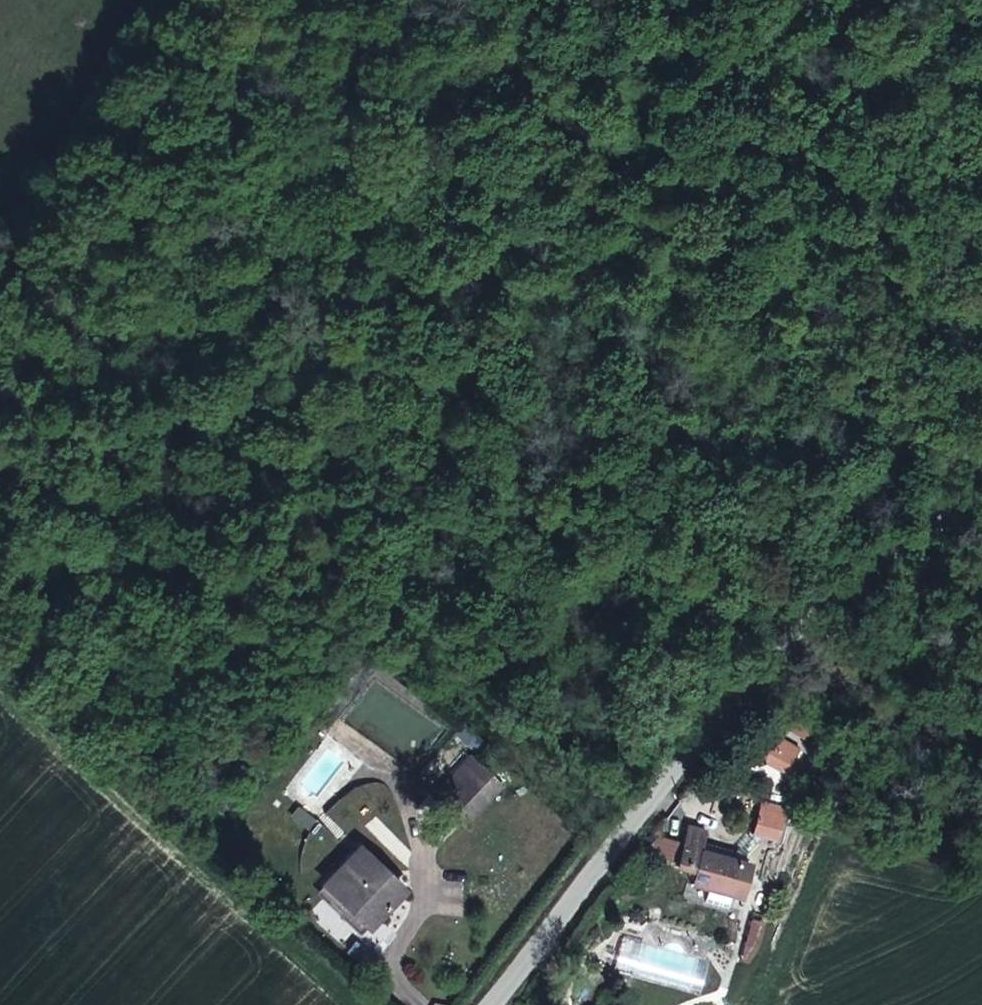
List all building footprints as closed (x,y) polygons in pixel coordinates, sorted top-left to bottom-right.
[(800,752),(769,736),(757,759),(787,776),(800,752)] [(470,757),(434,795),(465,825),(501,787),(470,757)] [(776,842),(784,810),(759,804),(751,836),(776,842)] [(703,848),(706,831),(687,826),(677,871),(686,873),(693,885),(692,888),(710,892),(707,905),(730,910),(737,882),(743,884),(746,869),(746,868),(745,866),(740,865),(738,856),(703,848)] [(403,890),(359,848),(325,883),(352,909),(359,901),(376,917),(403,890)] [(376,917),(359,901),(352,909),(369,926),(376,917)] [(641,941),(622,935),(612,969),(631,974),(641,941)]
